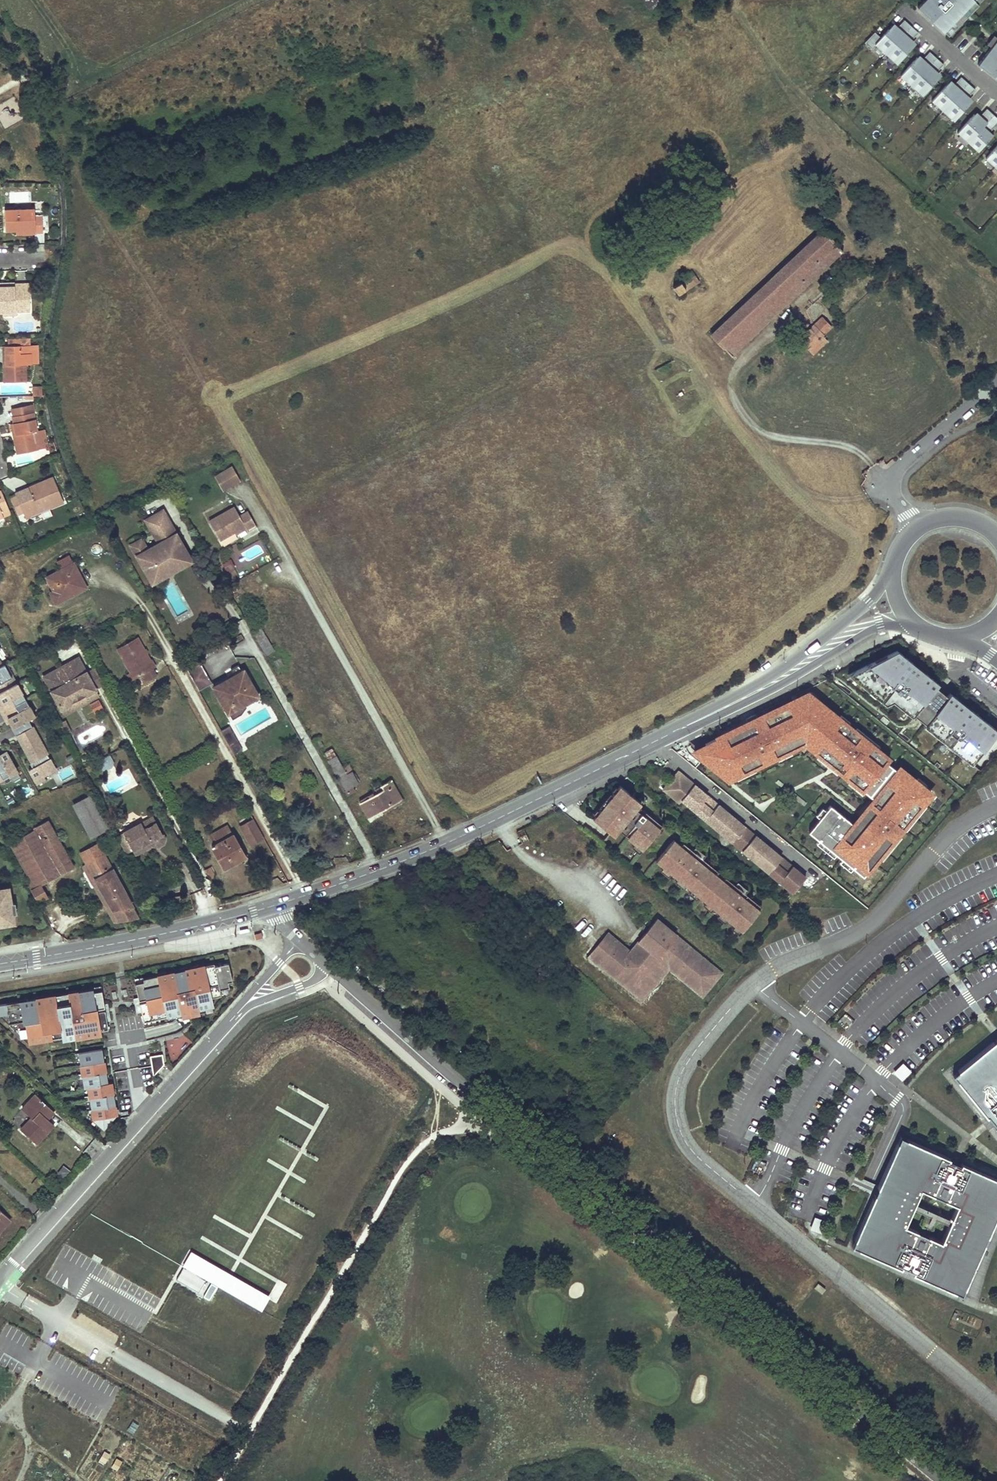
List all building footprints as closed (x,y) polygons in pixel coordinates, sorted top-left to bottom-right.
[(660,0),(638,0),(650,11),(660,0)] [(974,0),(924,0),(916,8),(942,33),(943,32),(957,18),(951,12),(958,5),(964,11),(974,0)] [(981,0),(974,0),(964,11),(958,5),(951,12),(957,18),(943,32),(946,35),(981,0)] [(908,42),(916,32),(903,20),(894,29),(891,32),(887,28),(879,37),(873,32),(863,42),(870,49),(874,45),(895,64),(909,49),(905,45),(908,42)] [(996,41),(996,40),(996,39),(992,36),(986,45),(990,48),(990,47),(992,48),(996,41)] [(992,48),(990,47),(990,48),(976,65),(996,81),(996,41),(992,48)] [(933,74),(942,65),(928,52),(920,61),(917,64),(912,60),(898,76),(921,96),(935,81),(930,77),(933,74)] [(964,100),(973,90),(959,77),(951,87),(948,90),(944,86),(930,101),(952,122),(966,106),(962,102),(964,100)] [(2,128),(24,120),(17,97),(0,103),(0,122),(2,128)] [(987,132),(996,122),(996,120),(985,109),(976,118),(973,122),(969,118),(955,133),(976,152),(991,136),(987,132)] [(984,159),(996,171),(996,144),(984,159)] [(34,232),(44,232),(43,216),(35,216),(34,208),(5,209),(6,229),(23,229),(34,229),(34,232)] [(712,334),(721,345),(731,355),(842,250),(822,230),(712,334)] [(692,271),(690,272),(688,273),(690,277),(673,287),(677,294),(698,281),(692,271)] [(29,284),(16,284),(16,287),(1,287),(1,283),(0,283),(0,312),(3,312),(17,312),(25,311),(25,298),(29,298),(29,284)] [(830,327),(822,318),(820,320),(828,329),(830,327)] [(809,335),(806,337),(812,342),(818,349),(825,341),(821,337),(820,336),(828,329),(820,320),(807,332),(809,335)] [(7,364),(4,364),(5,382),(27,381),(27,364),(32,364),(31,337),(9,338),(9,346),(7,346),(7,364)] [(807,347),(812,353),(818,349),(812,342),(807,347)] [(34,386),(34,394),(43,393),(43,385),(34,386)] [(10,408),(12,416),(33,412),(35,411),(33,404),(10,408)] [(12,416),(11,417),(12,423),(35,419),(33,412),(12,416)] [(37,430),(35,419),(12,423),(9,424),(16,455),(49,448),(45,429),(37,430)] [(239,482),(231,469),(216,478),(224,491),(239,482)] [(54,475),(17,492),(18,494),(12,496),(19,512),(25,510),(28,518),(42,511),(46,518),(55,514),(51,507),(66,500),(54,475)] [(10,515),(0,491),(0,519),(10,515)] [(160,505),(143,514),(147,521),(163,512),(160,505)] [(244,526),(245,528),(246,530),(254,526),(247,513),(239,517),(234,508),(209,521),(219,540),(220,539),(223,545),(237,538),(234,532),(244,526)] [(142,540),(131,546),(148,575),(186,554),(180,542),(175,544),(172,538),(176,536),(163,512),(147,521),(154,534),(159,544),(147,551),(142,540)] [(186,554),(148,575),(152,583),(191,562),(186,554)] [(63,570),(55,574),(48,578),(55,591),(51,593),(57,603),(86,588),(70,558),(60,563),(63,570)] [(239,574),(233,562),(225,565),(231,577),(239,574)] [(262,626),(253,631),(265,654),(274,649),(262,626)] [(116,649),(123,661),(130,673),(125,675),(129,682),(139,677),(152,669),(135,639),(116,649)] [(926,723),(918,731),(965,769),(996,730),(996,729),(950,692),(947,696),(936,687),(939,683),(897,650),(849,674),(885,704),(892,700),(912,716),(914,714),(926,723)] [(87,674),(78,658),(62,667),(64,672),(55,676),(57,681),(48,685),(61,709),(78,700),(80,702),(98,693),(95,689),(87,674)] [(277,669),(283,665),(279,660),(273,663),(277,669)] [(207,677),(198,661),(185,668),(194,685),(207,677)] [(14,678),(12,678),(5,666),(0,669),(0,689),(2,693),(17,685),(14,678)] [(234,676),(213,687),(226,712),(247,701),(249,703),(258,698),(244,671),(242,672),(239,666),(231,670),(234,676)] [(64,672),(62,667),(44,677),(48,685),(57,681),(55,676),(64,672)] [(143,683),(155,675),(152,669),(139,677),(143,683)] [(104,684),(96,670),(87,674),(95,689),(104,684)] [(213,687),(207,677),(194,685),(200,694),(213,687)] [(17,685),(2,693),(0,694),(0,702),(1,701),(3,705),(0,706),(0,709),(3,714),(26,701),(17,685)] [(78,700),(61,709),(64,714),(99,696),(98,693),(80,702),(78,700)] [(729,740),(696,758),(728,779),(798,746),(795,741),(805,737),(814,744),(812,748),(839,770),(842,766),(847,770),(844,774),(870,795),(874,791),(882,798),(876,806),(872,802),(865,811),(868,814),(857,828),(830,806),(809,832),(863,876),(930,793),(915,781),(913,784),(882,760),(885,757),(832,715),(830,718),(818,709),(820,706),(806,695),(798,699),(800,703),(787,710),(785,707),(770,716),(772,719),(760,726),(755,717),(745,722),(749,728),(738,735),(737,733),(728,737),(729,740)] [(104,709),(98,700),(90,706),(95,715),(104,709)] [(35,717),(26,701),(3,714),(7,721),(11,719),(13,722),(11,723),(14,729),(29,721),(35,717)] [(49,755),(34,728),(33,728),(29,721),(14,729),(13,730),(17,737),(20,735),(35,762),(31,765),(33,769),(30,771),(36,782),(57,770),(51,760),(48,756),(49,755)] [(69,732),(64,723),(58,726),(63,735),(69,732)] [(323,753),(326,759),(336,753),(333,747),(323,753)] [(10,759),(12,758),(6,749),(0,752),(0,777),(1,776),(4,780),(10,777),(14,783),(21,779),(10,759)] [(114,762),(110,754),(98,760),(102,768),(105,769),(113,764),(114,762)] [(352,786),(358,783),(352,772),(346,775),(335,757),(328,760),(347,795),(355,791),(352,786)] [(707,796),(677,772),(668,783),(671,786),(665,793),(679,804),(681,801),(684,798),(697,808),(694,811),(706,821),(708,818),(721,829),(719,832),(731,841),(733,839),(746,849),(743,852),(755,861),(757,858),(770,869),(768,872),(779,882),(782,879),(795,890),(805,877),(792,866),(785,873),(775,865),(781,857),(755,835),(748,843),(738,834),(744,827),(718,805),(712,812),(701,803),(707,796)] [(383,790),(372,797),(360,803),(369,818),(385,809),(386,810),(402,801),(390,781),(381,787),(383,790)] [(614,781),(587,814),(607,831),(612,825),(630,805),(635,798),(614,781)] [(671,786),(668,783),(662,790),(665,793),(671,786)] [(718,805),(707,796),(701,803),(712,812),(718,805)] [(107,828),(91,797),(74,805),(89,836),(107,828)] [(697,808),(684,798),(681,801),(694,811),(697,808)] [(630,805),(612,825),(621,833),(624,830),(620,826),(635,809),(646,818),(644,821),(651,827),(656,821),(634,803),(632,806),(630,805)] [(624,830),(621,833),(629,840),(636,846),(651,827),(644,821),(646,818),(635,809),(620,826),(624,830)] [(70,861),(56,836),(42,811),(31,816),(38,828),(33,830),(34,831),(11,844),(32,881),(28,883),(38,903),(47,898),(40,885),(61,874),(58,867),(70,861)] [(255,822),(251,815),(238,822),(242,829),(255,822)] [(159,823),(155,816),(143,823),(146,830),(159,823)] [(721,829),(708,818),(706,821),(719,832),(721,829)] [(263,837),(255,822),(242,829),(250,845),(263,837)] [(146,830),(143,823),(117,836),(127,855),(134,851),(151,841),(153,847),(159,847),(166,844),(167,839),(159,823),(146,830)] [(234,864),(233,863),(244,857),(232,835),(228,827),(209,838),(213,845),(211,846),(224,870),(234,864)] [(755,835),(744,827),(738,834),(748,843),(755,835)] [(668,836),(650,857),(658,864),(664,869),(672,876),(679,881),(687,888),(693,893),(701,900),(708,905),(715,912),(722,917),(728,922),(735,928),(737,926),(739,927),(747,918),(745,916),(751,909),(743,903),(745,900),(738,894),(735,898),(728,892),(731,889),(723,882),(721,884),(715,880),(717,877),(710,871),(709,870),(706,872),(701,868),(703,865),(696,859),(693,863),(686,857),(689,854),(681,847),(678,849),(673,845),(675,842),(668,836)] [(710,871),(712,868),(677,839),(675,842),(681,847),(689,854),(696,859),(703,865),(709,870),(710,871)] [(746,849),(733,839),(731,841),(743,852),(746,849)] [(633,849),(636,846),(629,840),(626,843),(633,849)] [(153,847),(151,841),(134,851),(137,855),(153,847)] [(98,843),(81,853),(86,863),(103,854),(98,843)] [(92,883),(94,882),(95,881),(118,922),(138,919),(103,854),(86,863),(83,865),(92,883)] [(792,866),(781,857),(775,865),(785,873),(792,866)] [(755,861),(768,872),(770,869),(757,858),(755,861)] [(61,874),(73,868),(70,861),(58,867),(61,874)] [(662,872),(664,869),(658,864),(655,867),(662,872)] [(720,874),(717,877),(723,882),(731,889),(738,894),(745,900),(753,906),(755,904),(720,874)] [(676,884),(679,881),(672,876),(670,879),(676,884)] [(795,890),(782,879),(779,882),(792,893),(795,890)] [(691,896),(693,893),(687,888),(684,891),(691,896)] [(12,916),(18,915),(16,904),(12,904),(10,890),(0,892),(0,918),(12,916)] [(705,908),(708,905),(701,900),(699,903),(705,908)] [(719,920),(722,917),(715,912),(713,915),(719,920)] [(13,922),(12,916),(0,918),(0,924),(13,922)] [(721,973),(657,919),(629,951),(618,942),(617,942),(607,934),(591,953),(601,961),(598,965),(641,1001),(668,969),(701,997),(721,973)] [(732,931),(735,928),(728,922),(726,925),(732,931)] [(601,961),(591,953),(588,956),(598,965),(601,961)] [(143,982),(135,984),(143,1022),(181,1013),(182,1017),(199,1013),(199,1009),(214,1006),(212,997),(221,995),(220,990),(229,987),(228,982),(232,981),(228,963),(214,966),(214,963),(199,966),(199,969),(192,971),(191,968),(183,970),(183,973),(175,975),(175,972),(166,974),(167,976),(158,978),(158,975),(143,979),(143,982)] [(0,1005),(0,1015),(7,1014),(9,1025),(13,1029),(25,1026),(28,1042),(66,1036),(67,1040),(92,1035),(92,1032),(108,1029),(102,991),(93,992),(92,989),(76,992),(77,995),(69,996),(69,993),(60,994),(60,997),(53,999),(52,996),(44,997),(44,1000),(37,1001),(37,998),(28,1000),(28,1003),(21,1004),(21,1001),(0,1005)] [(7,1014),(0,1015),(0,1016),(9,1025),(7,1014)] [(28,1042),(25,1026),(13,1029),(28,1042)] [(953,1074),(996,1129),(996,1039),(953,1074)] [(104,1061),(102,1049),(73,1054),(74,1056),(79,1056),(80,1065),(104,1061)] [(150,1056),(153,1076),(164,1064),(162,1054),(150,1056)] [(105,1072),(104,1061),(80,1065),(82,1073),(76,1074),(77,1077),(105,1072)] [(912,1071),(904,1062),(893,1073),(902,1081),(912,1071)] [(107,1083),(105,1072),(82,1076),(84,1088),(111,1084),(111,1082),(107,1083)] [(113,1094),(111,1084),(88,1087),(89,1095),(84,1096),(84,1099),(112,1094),(113,1094)] [(115,1105),(113,1094),(112,1094),(84,1099),(85,1101),(90,1100),(92,1109),(115,1105)] [(45,1122),(49,1117),(54,1112),(37,1095),(22,1110),(32,1119),(21,1130),(36,1144),(51,1128),(45,1122)] [(117,1115),(115,1105),(92,1109),(86,1110),(87,1113),(92,1112),(93,1120),(104,1129),(114,1117),(114,1115),(117,1115)] [(996,1214),(996,1179),(901,1137),(877,1192),(853,1246),(962,1294),(996,1214)] [(0,1209),(0,1226),(8,1217),(0,1209)] [(827,1219),(815,1215),(810,1228),(822,1232),(827,1219)] [(233,1298),(222,1317),(257,1336),(270,1311),(188,1265),(185,1271),(233,1298)] [(233,1298),(185,1271),(174,1290),(222,1317),(233,1298)] [(818,1283),(814,1288),(822,1293),(825,1288),(818,1283)] [(111,1454),(105,1450),(100,1460),(105,1463),(111,1454)] [(123,1461),(117,1457),(111,1467),(117,1470),(123,1461)]
